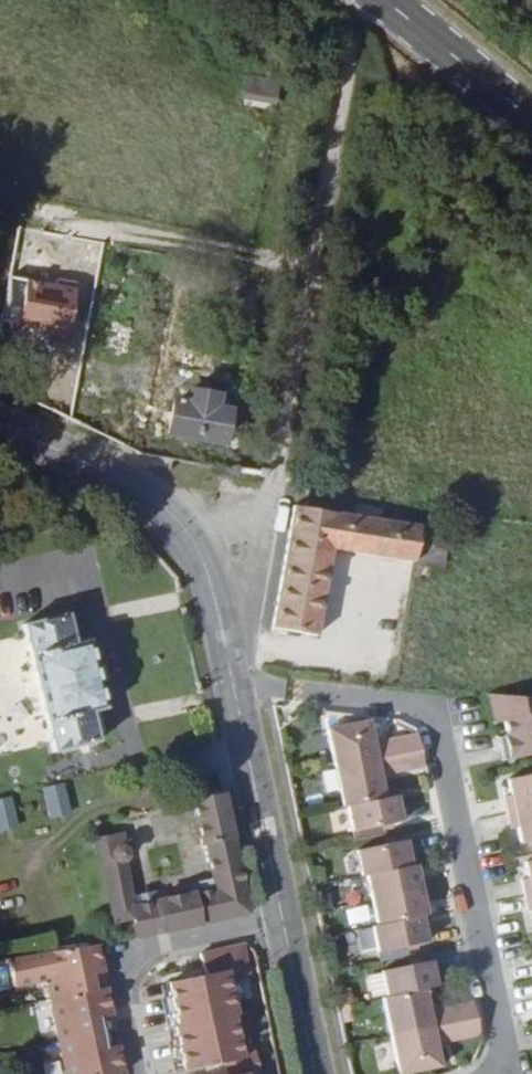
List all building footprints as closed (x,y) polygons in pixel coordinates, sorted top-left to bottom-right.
[(273,108),(275,80),(241,76),(238,104),(273,108)] [(73,253),(65,280),(83,285),(91,259),(73,253)] [(22,325),(38,327),(41,306),(25,303),(22,325)] [(186,399),(178,397),(172,424),(224,434),(229,407),(216,405),(219,393),(189,387),(186,399)] [(305,492),(294,491),(271,638),(318,645),(330,562),(407,573),(407,571),(413,534),(414,530),(336,519),(338,504),(305,499),(305,492)] [(413,534),(407,571),(437,576),(443,539),(413,534)] [(72,612),(25,621),(50,747),(95,739),(89,710),(106,707),(94,639),(78,641),(72,612)] [(478,699),(485,732),(500,728),(531,721),(531,704),(478,699)] [(500,728),(504,744),(506,752),(496,754),(500,770),(531,763),(531,721),(500,728)] [(417,758),(413,741),(383,748),(385,756),(371,759),(369,752),(364,729),(322,739),(331,778),(417,758)] [(506,752),(504,744),(494,747),(496,754),(506,752)] [(385,756),(383,748),(369,752),(371,759),(385,756)] [(417,758),(331,778),(341,817),(345,816),(382,808),(377,785),(375,777),(389,774),(391,781),(421,774),(417,758)] [(377,785),(391,781),(389,774),(375,777),(377,785)] [(506,820),(531,816),(531,782),(507,787),(509,803),(503,804),(506,820)] [(60,783),(38,789),(46,821),(68,814),(60,783)] [(241,912),(218,796),(185,802),(192,845),(201,844),(207,891),(122,904),(125,930),(241,912)] [(14,830),(9,798),(0,799),(0,833),(14,830)] [(400,830),(394,805),(382,808),(345,816),(351,842),(400,830)] [(506,820),(509,836),(515,835),(518,851),(531,849),(531,816),(506,820)] [(85,833),(89,861),(114,857),(109,828),(85,833)] [(362,887),(367,886),(411,875),(405,850),(356,862),(362,887)] [(101,934),(125,930),(122,904),(114,857),(89,861),(101,934)] [(531,904),(531,871),(526,872),(529,888),(523,890),(526,906),(531,904)] [(367,886),(373,912),(422,900),(416,874),(411,875),(367,886)] [(423,927),(428,926),(422,900),(373,912),(379,937),(423,927)] [(379,937),(374,938),(380,964),(429,952),(423,927),(379,937)] [(95,934),(39,942),(0,948),(0,981),(44,974),(62,1073),(117,1073),(115,1066),(122,1064),(116,1035),(110,1037),(103,1007),(109,1006),(104,978),(91,981),(87,965),(100,964),(95,934)] [(248,1047),(234,1049),(227,1015),(230,1013),(224,979),(243,975),(238,945),(203,951),(207,975),(177,980),(186,1022),(182,1024),(191,1068),(232,1060),(234,1073),(254,1073),(248,1047)] [(385,984),(391,1009),(428,1000),(440,997),(434,972),(385,984)] [(397,1049),(481,1030),(477,1013),(447,1020),(449,1028),(435,1031),(434,1023),(428,1000),(391,1009),(387,1010),(397,1049)] [(449,1028),(447,1020),(434,1023),(435,1031),(449,1028)] [(484,1046),(481,1030),(397,1049),(403,1073),(446,1073),(441,1056),(440,1048),(453,1045),(455,1053),(484,1046)] [(441,1056),(455,1053),(453,1045),(440,1048),(441,1056)]
